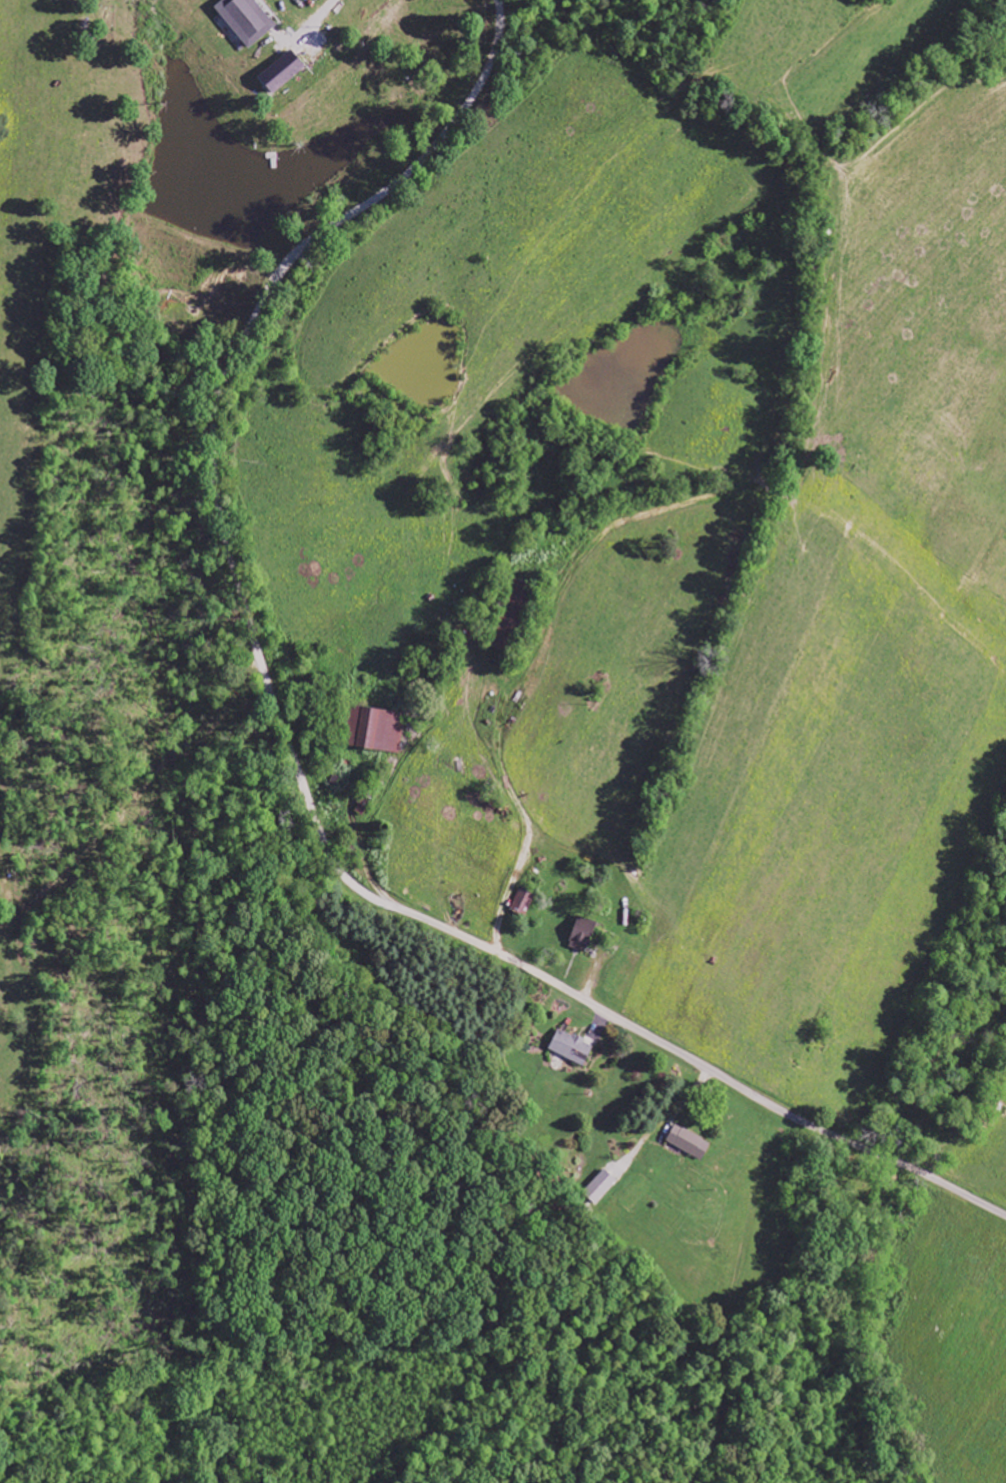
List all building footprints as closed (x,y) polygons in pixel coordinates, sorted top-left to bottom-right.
[(256,0),(225,0),(216,8),(249,49),(277,27),(256,0)] [(260,75),(271,93),(307,72),(296,53),(260,75)] [(401,753),(407,713),(356,705),(350,745),(401,753)] [(512,908),(528,915),(537,894),(522,887),(512,908)] [(589,953),(599,922),(579,916),(570,947),(589,953)] [(596,1045),(560,1029),(551,1051),(586,1066),(596,1045)] [(668,1144),(705,1160),(713,1142),(675,1126),(668,1144)] [(619,1183),(607,1169),(582,1191),(595,1205),(619,1183)]
